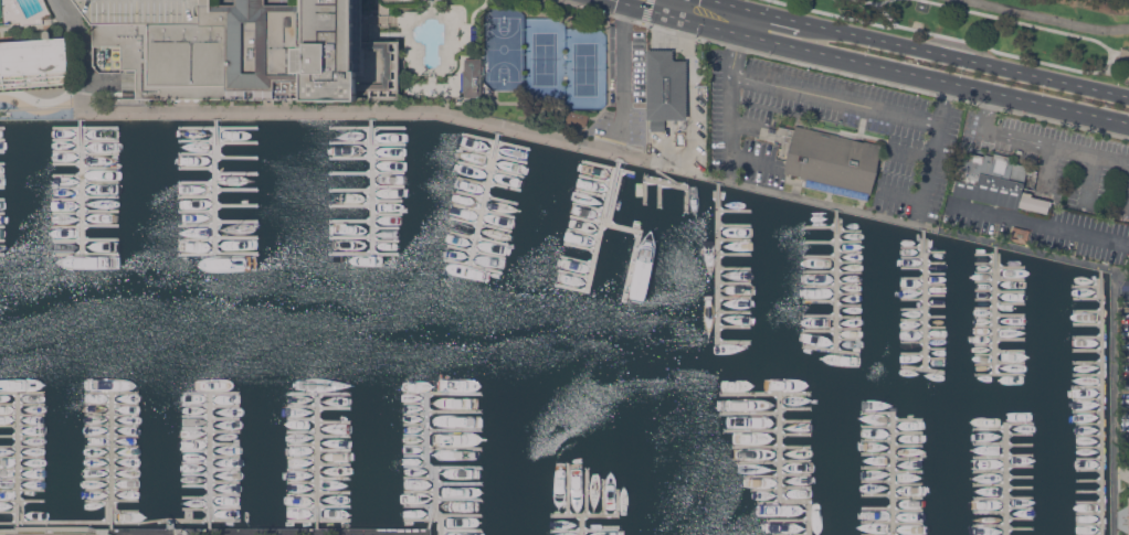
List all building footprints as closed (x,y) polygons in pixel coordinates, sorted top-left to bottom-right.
[(234,3),(234,0),(265,0),(265,3),(298,3),(298,0),(363,0),(363,41),(399,41),(400,97),(298,98),(147,98),(147,105),(109,105),(109,97),(135,97),(135,69),(120,69),(120,45),(92,45),(92,24),(91,24),(73,0),(210,0),(210,4),(234,3)] [(68,72),(0,76),(0,42),(44,39),(43,34),(44,32),(45,30),(46,30),(49,30),(50,32),(51,33),(52,38),(66,36),(68,72)] [(647,50),(673,50),(673,60),(686,60),(687,119),(647,119),(647,50)] [(482,96),(465,96),(464,90),(461,90),(461,72),(464,72),(464,58),(482,58),(482,96)] [(566,111),(576,115),(573,122),(563,120),(566,111)] [(588,117),(585,126),(577,124),(578,115),(588,117)] [(882,145),(871,194),(801,178),(801,176),(784,172),(789,154),(781,152),(784,135),(777,132),(779,126),(794,129),(795,125),(882,145)] [(952,194),(956,180),(959,181),(964,159),(972,160),(974,153),(984,156),(984,153),(993,156),(993,152),(1010,156),(1009,160),(1013,161),(1013,162),(1028,165),(1023,191),(1032,193),(1032,196),(1049,201),(1046,213),(1019,206),(1019,208),(952,194)] [(1031,229),(1027,244),(1010,239),(1013,226),(1031,229)]
